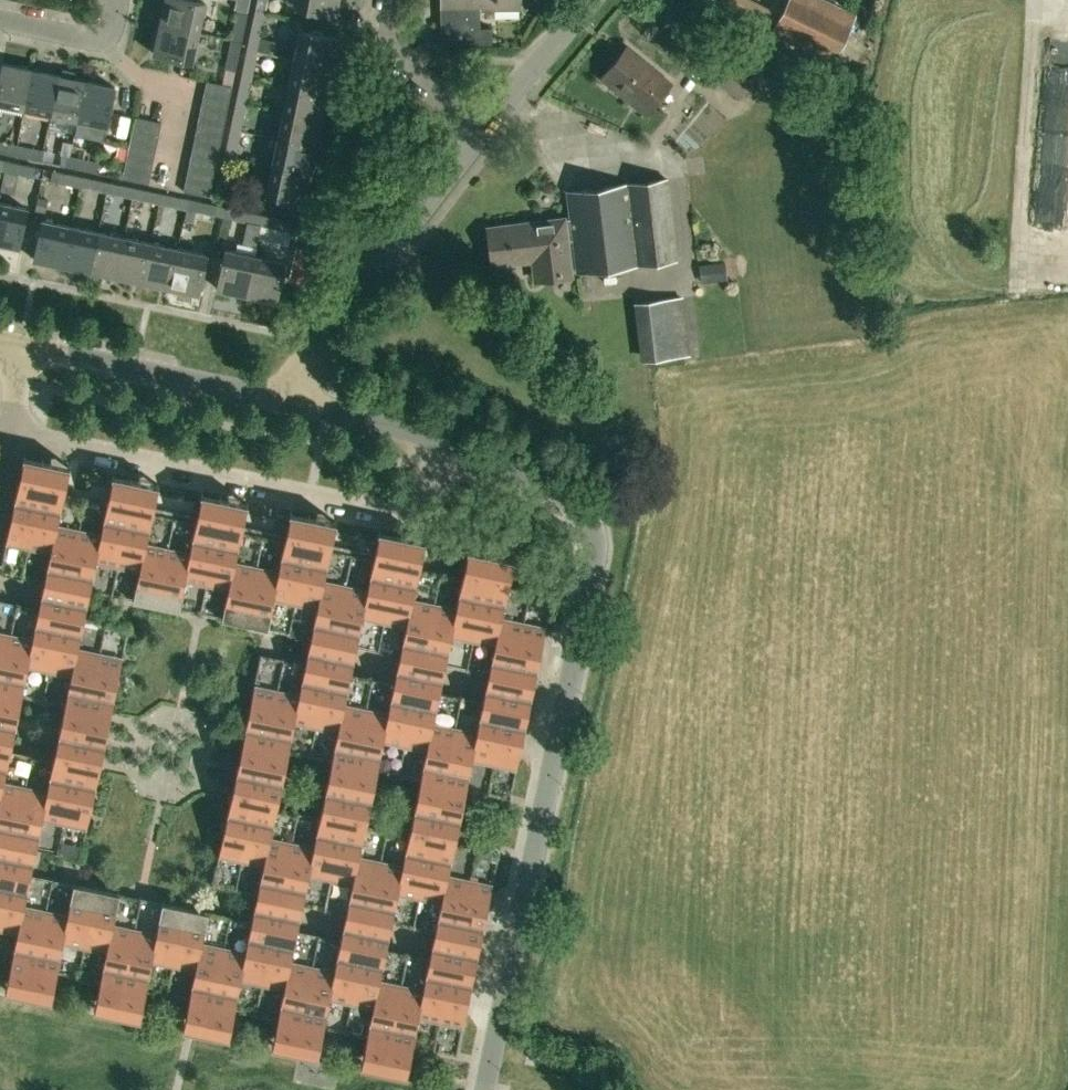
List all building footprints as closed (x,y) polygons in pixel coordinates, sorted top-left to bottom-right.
[(199,32),(205,2),(193,0),(164,0),(159,24),(199,32)] [(338,0),(297,0),(296,6),(335,15),(338,0)] [(442,29),(463,29),(463,43),(491,43),(491,27),(480,28),(479,11),(521,10),(521,0),(441,0),(442,29)] [(529,10),(530,10),(540,9),(540,0),(529,0),(529,10)] [(770,11),(748,0),(737,23),(758,34),(770,11)] [(779,20),(773,32),(831,61),(854,15),(823,0),(788,0),(779,20)] [(232,39),(242,41),(248,11),(238,9),(232,39)] [(247,49),(257,51),(263,22),(253,20),(247,49)] [(192,61),(199,32),(159,24),(153,53),(192,61)] [(294,59),(333,67),(340,38),(300,30),(294,59)] [(708,38),(691,59),(738,97),(761,69),(743,55),(738,61),(708,38)] [(236,70),(242,41),(232,39),(226,67),(236,70)] [(627,45),(600,78),(646,114),(672,82),(627,45)] [(252,77),(257,51),(247,49),(242,75),(252,77)] [(328,93),(333,67),(294,59),(289,85),(328,93)] [(33,69),(3,63),(0,78),(0,103),(25,109),(33,69)] [(51,114),(59,75),(33,69),(25,109),(51,114)] [(77,119),(85,80),(59,75),(51,114),(77,119)] [(246,104),(252,77),(242,75),(236,102),(246,104)] [(85,80),(77,119),(106,126),(114,86),(85,80)] [(207,81),(204,93),(230,98),(232,86),(207,81)] [(322,120),(328,93),(289,85),(283,112),(322,120)] [(204,93),(201,105),(227,111),(230,98),(204,93)] [(241,130),(246,104),(236,102),(231,128),(241,130)] [(201,105),(199,117),(225,123),(227,111),(201,105)] [(317,146),(322,120),(283,112),(278,138),(317,146)] [(135,117),(133,129),(159,134),(161,122),(135,117)] [(199,117),(196,130),(222,135),(225,123),(199,117)] [(235,157),(241,130),(231,128),(225,155),(235,157)] [(133,129),(130,141),(156,146),(159,134),(133,129)] [(196,130),(194,142),(220,147),(222,135),(196,130)] [(311,173),(317,146),(278,138),(272,164),(311,173)] [(130,141),(128,153),(153,159),(156,146),(130,141)] [(17,145),(0,142),(0,152),(15,155),(17,145)] [(194,142),(191,154),(217,159),(220,147),(194,142)] [(41,161),(43,151),(17,145),(15,155),(41,161)] [(67,166),(69,156),(43,151),(41,161),(67,166)] [(128,153),(125,166),(151,171),(153,159),(128,153)] [(191,154),(189,166),(214,172),(217,159),(191,154)] [(229,186),(235,157),(225,155),(219,184),(229,186)] [(69,156),(67,166),(97,172),(99,162),(69,156)] [(6,160),(4,170),(33,176),(35,166),(6,160)] [(305,202),(311,173),(272,164),(266,194),(305,202)] [(125,166),(122,178),(148,183),(151,171),(125,166)] [(189,166),(186,178),(212,184),(214,172),(189,166)] [(80,187),(82,177),(53,170),(51,181),(80,187)] [(106,192),(108,182),(82,177),(80,187),(106,192)] [(186,178),(184,191),(209,196),(212,184),(186,178)] [(667,178),(567,191),(570,219),(564,220),(564,218),(487,227),(492,265),(533,259),(535,277),(571,272),(567,240),(573,239),(577,271),(677,259),(667,178)] [(133,198),(135,188),(108,182),(106,192),(133,198)] [(159,203),(161,193),(135,188),(133,198),(159,203)] [(186,209),(188,199),(161,193),(159,203),(186,209)] [(39,196),(36,209),(46,212),(49,199),(43,197),(39,196)] [(188,199),(186,209),(215,215),(217,205),(188,199)] [(18,247),(26,207),(0,201),(0,242),(18,247)] [(262,224),(264,214),(235,208),(233,218),(262,224)] [(264,214),(262,224),(291,230),(293,221),(264,214)] [(63,265),(71,226),(42,220),(34,259),(63,265)] [(90,270),(98,231),(71,226),(63,265),(90,270)] [(116,276),(124,237),(98,231),(90,270),(116,276)] [(142,282),(151,242),(124,237),(116,276),(142,282)] [(169,287),(177,248),(151,242),(142,282),(169,287)] [(177,248),(169,287),(198,293),(206,254),(177,248)] [(246,294),(255,255),(226,249),(217,288),(246,294)] [(255,255),(246,294),(276,301),(284,261),(255,255)] [(712,264),(715,284),(729,282),(726,262),(712,264)] [(642,360),(676,355),(691,354),(684,297),(635,303),(642,360)] [(11,518),(6,541),(50,551),(63,495),(69,464),(24,455),(11,518)] [(107,504),(96,560),(139,569),(152,514),(158,483),(113,474),(107,504)] [(195,523),(185,579),(206,583),(228,588),(240,533),(247,502),(201,492),(195,523)] [(32,636),(28,665),(71,674),(78,646),(84,616),(90,591),(96,560),(107,504),(63,495),(50,551),(44,581),(38,607),(32,636)] [(284,542),(274,597),(317,606),(330,551),(336,520),(290,511),(284,542)] [(140,569),(133,600),(150,604),(151,603),(161,605),(162,606),(178,609),(185,579),(195,523),(152,514),(139,569),(140,569)] [(372,560),(362,616),(385,621),(406,625),(412,597),(419,567),(425,539),(379,529),(372,560)] [(228,588),(222,617),(267,627),(274,597),(284,542),(240,533),(228,588)] [(50,551),(6,541),(0,571),(44,581),(50,551)] [(456,606),(451,634),(494,643),(502,615),(501,616),(507,586),(513,558),(468,548),(462,576),(456,606)] [(299,692),(294,721),(337,730),(343,701),(350,672),(356,645),(362,616),(372,560),(330,551),(317,606),(311,636),(305,663),(299,692)] [(139,569),(96,560),(90,591),(133,600),(139,569)] [(462,576),(419,567),(412,597),(456,606),(462,576)] [(228,588),(185,579),(178,609),(222,617),(228,588)] [(552,596),(507,586),(502,615),(546,625),(552,596)] [(317,606),(274,597),(267,627),(311,636),(317,606)] [(388,711),(383,739),(426,748),(433,720),(439,691),(445,664),(451,634),(456,606),(412,597),(406,625),(399,655),(394,682),(388,711)] [(0,599),(0,630),(32,636),(38,607),(0,599)] [(477,729),(471,759),(515,768),(516,768),(519,755),(531,696),(546,625),(502,615),(494,643),(488,673),(483,700),(477,729)] [(128,626),(84,616),(78,646),(122,655),(128,626)] [(406,625),(362,616),(356,645),(399,655),(406,625)] [(4,780),(10,750),(22,694),(28,665),(32,636),(0,630),(0,794),(4,780)] [(494,643),(451,634),(445,664),(488,673),(494,643)] [(47,789),(42,817),(87,826),(100,765),(109,717),(122,655),(78,646),(71,674),(65,703),(53,759),(47,789)] [(305,663),(260,654),(254,683),(299,692),(305,663)] [(71,674),(28,665),(22,694),(65,703),(71,674)] [(394,682),(350,672),(343,701),(388,711),(394,682)] [(231,797),(219,854),(263,863),(270,836),(277,806),(288,750),(294,721),(299,692),(254,683),(242,740),(242,745),(241,748),(237,764),(236,772),(233,788),(232,793),(231,797)] [(483,700),(439,691),(433,720),(477,729),(483,700)] [(313,844),(309,873),(352,882),(359,854),(365,823),(375,775),(377,769),(383,739),(388,711),(343,701),(337,730),(331,760),(320,815),(313,844)] [(402,863),(398,892),(441,901),(447,873),(453,843),(454,839),(465,789),(471,759),(477,729),(433,720),(426,748),(420,778),(409,833),(402,863)] [(337,730),(294,721),(288,750),(331,760),(337,730)] [(426,748),(383,739),(377,769),(420,778),(426,748)] [(53,759),(10,750),(4,780),(47,789),(53,759)] [(515,768),(471,759),(465,789),(505,797),(508,798),(515,768)] [(17,931),(24,903),(30,874),(36,847),(42,817),(47,789),(4,780),(0,794),(0,928),(17,931)] [(320,815),(277,806),(270,836),(313,844),(320,815)] [(87,826),(42,817),(36,847),(80,856),(87,826)] [(409,833),(365,823),(359,854),(402,863),(409,833)] [(245,949),(240,978),(285,987),(291,959),(297,930),(300,916),(303,902),(309,873),(313,844),(270,836),(263,863),(257,893),(251,920),(245,949)] [(494,852),(453,843),(447,873),(493,882),(499,853),(494,852)] [(263,863),(219,854),(213,884),(217,885),(257,893),(263,863)] [(334,968),(329,997),(373,1006),(380,977),(386,948),(389,934),(391,921),(398,892),(402,863),(359,854),(352,882),(346,911),(344,925),(340,939),(334,968)] [(352,882),(309,873),(303,902),(346,911),(352,882)] [(423,986),(418,1015),(462,1025),(493,882),(447,873),(441,901),(435,930),(432,943),(429,958),(423,986)] [(74,883),(30,874),(24,903),(68,912),(74,883)] [(68,912),(63,941),(107,950),(113,922),(119,892),(74,883),(68,912)] [(141,897),(119,892),(113,922),(156,931),(163,901),(141,897)] [(441,901),(398,892),(391,921),(435,930),(441,901)] [(156,931),(152,960),(195,969),(202,940),(208,911),(163,901),(156,931)] [(6,986),(5,989),(51,999),(51,996),(57,971),(63,941),(68,912),(24,903),(17,931),(11,961),(6,986)] [(211,911),(208,911),(202,940),(245,949),(251,920),(211,911)] [(95,1004),(94,1008),(140,1017),(140,1014),(146,989),(152,960),(156,931),(135,926),(113,922),(107,950),(100,980),(95,1004)] [(0,928),(0,958),(11,961),(17,931),(0,928)] [(340,939),(297,930),(291,959),(334,968),(340,939)] [(184,1023),(183,1027),(228,1036),(229,1032),(234,1008),(240,978),(245,949),(202,940),(195,969),(189,998),(184,1023)] [(107,950),(63,941),(57,971),(100,980),(107,950)] [(429,958),(386,948),(380,977),(423,986),(429,958)] [(273,1041),(272,1045),(317,1055),(318,1050),(323,1026),(329,997),(334,968),(291,959),(285,987),(278,1017),(273,1041)] [(195,969),(152,960),(146,989),(189,998),(195,969)] [(361,1060),(361,1064),(406,1073),(407,1069),(412,1044),(418,1015),(423,986),(380,977),(373,1006),(366,1035),(361,1060)] [(285,987),(240,978),(234,1008),(278,1017),(285,987)] [(373,1006),(329,997),(323,1026),(366,1035),(373,1006)] [(462,1025),(418,1015),(412,1044),(450,1052),(457,1054),(462,1025)]
